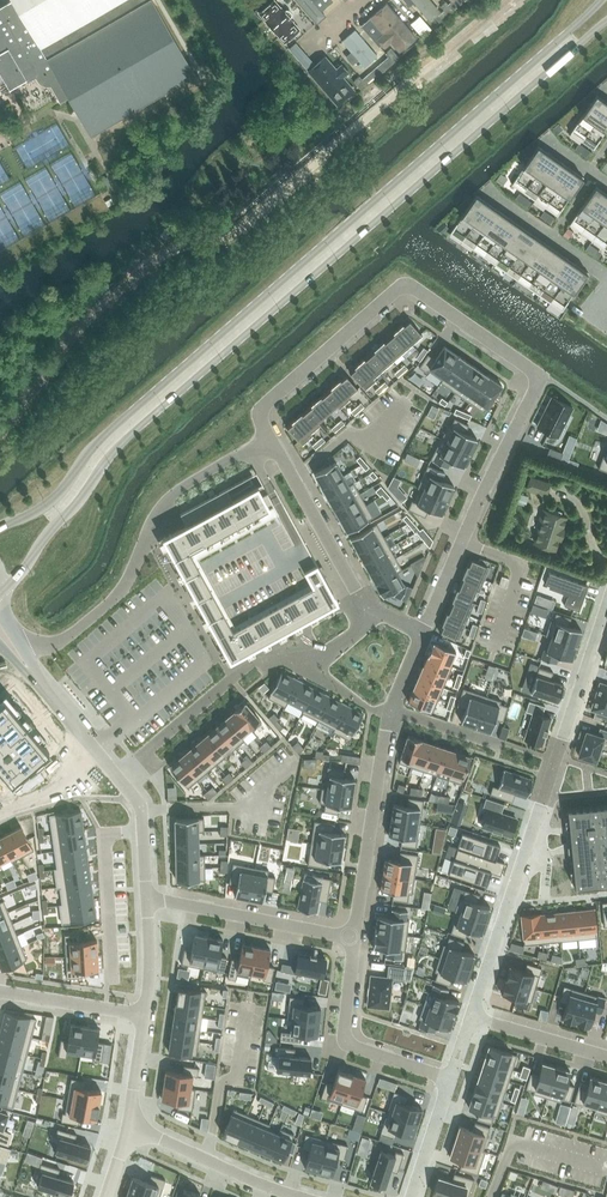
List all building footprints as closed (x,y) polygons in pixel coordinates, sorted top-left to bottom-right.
[(91,137),(196,75),(153,0),(11,0),(0,6),(0,75),(9,91),(37,74),(38,77),(40,79),(42,82),(45,84),(48,84),(51,83),(62,102),(69,98),(76,111),(91,137)] [(314,22),(323,14),(311,0),(295,0),(314,22)] [(426,18),(438,8),(431,0),(411,0),(426,18)] [(440,6),(443,10),(448,15),(454,10),(453,10),(446,1),(441,6),(440,6)] [(388,39),(395,47),(410,34),(383,4),(370,15),(382,30),(377,34),(384,43),(388,39)] [(298,37),(276,6),(264,14),(286,45),(298,37)] [(448,15),(443,10),(434,17),(439,23),(448,15)] [(419,16),(410,24),(422,38),(431,30),(419,16)] [(355,27),(340,40),(364,66),(377,54),(355,27)] [(399,57),(391,48),(386,53),(394,62),(399,57)] [(322,87),(336,103),(346,94),(353,88),(347,80),(322,53),(305,68),(322,87)] [(371,72),(362,80),(367,86),(376,78),(375,77),(371,72)] [(367,86),(362,80),(359,77),(353,81),(361,90),(367,86)] [(606,130),(606,101),(597,94),(570,133),(594,149),(606,130)] [(561,161),(539,146),(512,184),(535,200),(561,161)] [(584,148),(580,154),(586,158),(590,152),(584,148)] [(584,177),(561,161),(535,200),(557,216),(584,177)] [(596,186),(570,224),(592,240),(606,219),(606,193),(596,186)] [(472,248),(499,210),(477,195),(450,233),(472,248)] [(525,198),(520,204),(527,208),(531,202),(525,198)] [(521,226),(499,210),(472,248),(495,264),(521,226)] [(549,214),(545,220),(550,224),(554,218),(549,214)] [(592,240),(606,250),(606,219),(592,240)] [(443,223),(435,230),(441,234),(448,228),(443,223)] [(544,241),(521,226),(495,264),(517,280),(544,241)] [(568,228),(563,236),(568,239),(573,232),(568,228)] [(566,257),(544,241),(517,280),(540,295),(566,257)] [(590,245),(586,251),(591,255),(595,249),(590,245)] [(589,273),(566,257),(540,295),(562,311),(589,273)] [(408,320),(398,328),(413,345),(423,336),(408,320)] [(398,328),(389,337),(403,353),(413,345),(398,328)] [(389,337),(379,346),(393,362),(403,353),(389,337)] [(379,346),(369,354),(383,370),(393,362),(379,346)] [(428,370),(442,380),(459,356),(444,346),(435,359),(428,355),(419,368),(427,373),(428,370)] [(369,354),(359,363),(374,379),(374,378),(383,370),(369,354)] [(455,392),(473,366),(459,356),(442,380),(440,382),(455,392)] [(359,363),(349,372),(365,390),(376,381),(374,378),(374,379),(359,363)] [(404,365),(399,369),(403,373),(408,368),(404,365)] [(469,402),(488,376),(473,366),(455,392),(469,402)] [(399,369),(395,373),(398,377),(403,373),(399,369)] [(346,375),(336,383),(348,397),(358,389),(346,375)] [(502,386),(488,376),(469,402),(484,412),(502,386)] [(385,382),(380,386),(383,390),(388,386),(385,382)] [(336,383),(326,392),(338,406),(338,407),(339,409),(350,399),(348,397),(336,383)] [(380,386),(375,390),(378,394),(383,390),(380,386)] [(326,392),(316,401),(328,415),(338,407),(338,406),(326,392)] [(558,437),(573,408),(551,397),(537,426),(558,437)] [(328,414),(316,400),(306,409),(318,423),(328,414)] [(361,403),(356,407),(359,411),(364,407),(361,403)] [(356,407),(351,411),(354,415),(359,411),(356,407)] [(306,409),(296,418),(312,436),(313,436),(323,427),(319,423),(318,423),(306,409)] [(296,418),(286,427),(304,447),(315,438),(313,436),(312,436),(296,418)] [(470,453),(477,439),(465,433),(469,425),(455,418),(451,426),(448,424),(441,438),(470,453)] [(336,424),(331,428),(335,432),(340,428),(336,424)] [(322,437),(317,441),(320,445),(325,440),(322,437)] [(463,467),(470,453),(441,438),(430,460),(447,469),(451,461),(463,467)] [(317,441),(312,445),(315,449),(320,445),(317,441)] [(606,472),(606,445),(599,469),(606,472)] [(550,448),(547,457),(560,462),(563,453),(550,448)] [(360,456),(356,460),(361,465),(365,462),(360,456)] [(569,459),(566,466),(576,469),(578,462),(569,459)] [(314,474),(321,486),(343,473),(336,462),(314,474)] [(365,462),(361,465),(366,470),(369,467),(365,462)] [(448,500),(454,486),(442,481),(445,473),(428,465),(418,488),(420,489),(421,488),(448,500)] [(349,485),(343,473),(321,486),(328,497),(349,485)] [(171,534),(163,538),(167,544),(230,660),(337,601),(269,476),(261,480),(263,483),(233,500),(227,489),(181,514),(180,514),(181,514),(187,525),(171,534)] [(393,476),(390,482),(397,486),(400,479),(393,476)] [(531,478),(527,489),(545,496),(549,484),(531,478)] [(354,482),(349,485),(328,497),(334,509),(360,494),(354,482)] [(381,487),(376,491),(381,496),(382,494),(385,492),(381,487)] [(441,515),(448,500),(421,488),(420,489),(415,502),(412,501),(408,509),(425,517),(429,509),(441,515)] [(517,493),(514,502),(522,505),(525,496),(517,493)] [(367,506),(360,494),(334,509),(341,520),(367,506)] [(341,520),(347,532),(373,517),(367,506),(341,520)] [(542,522),(535,543),(555,550),(566,518),(543,510),(539,522),(542,522)] [(406,515),(403,518),(408,523),(411,520),(406,515)] [(411,520),(408,523),(412,528),(415,533),(417,532),(420,530),(411,520)] [(357,549),(383,535),(377,523),(351,538),(357,549)] [(420,530),(417,532),(425,541),(430,537),(422,528),(420,530)] [(383,535),(357,549),(363,561),(389,546),(383,535)] [(430,537),(425,541),(430,548),(433,540),(430,537)] [(396,557),(389,546),(363,561),(369,572),(396,557)] [(424,556),(410,564),(417,576),(425,558),(424,556)] [(396,557),(369,572),(376,583),(397,571),(397,572),(402,569),(396,557)] [(470,558),(465,571),(485,579),(490,567),(470,558)] [(376,583),(376,584),(383,596),(389,594),(401,599),(407,585),(405,584),(397,572),(397,571),(376,583)] [(465,571),(460,583),(477,590),(477,591),(479,592),(485,579),(465,571)] [(550,572),(545,584),(569,593),(565,606),(579,611),(588,586),(550,572)] [(502,576),(499,585),(506,587),(509,578),(502,576)] [(460,583),(455,594),(472,602),(477,591),(477,590),(460,583)] [(455,594),(449,606),(469,615),(475,603),(472,602),(455,594)] [(537,595),(534,602),(541,604),(543,597),(537,595)] [(449,606),(444,618),(464,627),(469,615),(449,606)] [(549,636),(577,645),(581,631),(582,630),(569,626),(571,618),(556,613),(554,621),(551,620),(546,635),(548,636),(549,636)] [(444,618),(439,631),(459,639),(464,627),(444,618)] [(524,628),(522,635),(529,638),(532,630),(524,628)] [(549,636),(548,636),(541,658),(541,659),(556,664),(556,663),(558,656),(572,660),(572,659),(576,646),(577,646),(577,645),(549,636)] [(450,665),(450,664),(456,652),(456,651),(433,642),(428,655),(450,665)] [(423,666),(448,677),(453,665),(450,664),(450,665),(428,655),(427,656),(428,656),(423,665),(423,666)] [(531,663),(522,689),(531,692),(557,700),(557,701),(558,701),(559,697),(562,698),(565,689),(562,688),(564,684),(563,684),(551,680),(553,672),(539,667),(539,666),(531,663)] [(489,664),(486,671),(493,673),(495,666),(489,664)] [(443,687),(448,677),(423,666),(418,677),(443,687)] [(282,672),(268,698),(284,706),(298,680),(282,672)] [(439,698),(443,687),(418,677),(414,687),(439,698)] [(285,707),(284,709),(299,717),(302,712),(314,689),(298,680),(284,706),(285,707)] [(591,710),(606,715),(606,685),(600,682),(591,710)] [(439,698),(414,687),(414,688),(409,700),(408,700),(408,701),(433,712),(439,698)] [(476,726),(476,727),(486,696),(463,688),(457,706),(465,708),(461,722),(462,722),(476,726)] [(314,689),(302,712),(319,721),(331,697),(314,689)] [(486,696),(476,727),(476,726),(490,731),(491,732),(495,718),(503,721),(508,706),(500,703),(501,701),(486,696)] [(331,697),(319,721),(334,729),(335,729),(347,706),(331,697)] [(0,704),(0,777),(2,780),(6,777),(12,784),(49,753),(43,746),(47,743),(14,704),(11,707),(5,700),(0,704)] [(543,744),(551,718),(542,715),(545,706),(529,701),(526,711),(533,713),(524,738),(543,744)] [(245,702),(235,710),(252,730),(261,722),(245,702)] [(334,729),(333,731),(350,740),(364,714),(347,706),(335,729),(334,729)] [(235,710),(226,718),(229,721),(243,738),(250,732),(252,730),(235,710)] [(274,713),(269,717),(273,723),(277,720),(279,718),(274,713)] [(225,719),(217,726),(231,744),(234,749),(245,740),(243,738),(229,721),(226,718),(225,719)] [(277,720),(273,723),(279,730),(283,727),(277,720)] [(217,726),(207,734),(222,752),(222,751),(231,744),(217,726)] [(579,755),(596,761),(603,738),(606,739),(606,730),(600,728),(598,735),(586,731),(579,755)] [(207,734),(198,742),(216,764),(226,756),(222,751),(222,752),(207,734)] [(408,735),(399,763),(411,767),(421,739),(408,735)] [(421,739),(411,767),(424,771),(433,743),(421,739)] [(267,740),(263,743),(268,749),(271,746),(267,740)] [(298,741),(292,745),(295,749),(301,745),(298,741)] [(198,742),(188,750),(207,772),(216,764),(198,742)] [(263,743),(259,747),(264,752),(268,749),(263,743)] [(433,743),(424,771),(437,775),(439,770),(438,770),(446,748),(433,743)] [(301,745),(295,749),(299,753),(304,748),(301,745)] [(446,748),(438,770),(439,770),(450,773),(451,774),(458,752),(446,748)] [(188,750),(179,758),(197,780),(207,772),(188,750)] [(316,750),(315,757),(322,758),(323,754),(323,751),(316,750)] [(450,773),(448,779),(461,783),(471,756),(458,752),(451,774),(450,773)] [(342,753),(341,761),(350,762),(351,755),(342,753)] [(351,755),(350,762),(360,764),(361,756),(351,755)] [(248,756),(244,759),(249,765),(253,761),(248,756)] [(179,758),(169,766),(188,788),(197,780),(179,758)] [(244,759),(241,762),(245,768),(249,765),(244,759)] [(325,788),(324,789),(353,793),(355,779),(344,777),(345,770),(328,767),(325,788)] [(533,779),(504,770),(498,787),(493,786),(490,794),(510,801),(512,793),(526,798),(533,779)] [(229,772),(226,775),(230,780),(234,777),(229,772)] [(226,775),(222,778),(227,784),(230,780),(226,775)] [(399,783),(396,790),(403,793),(406,786),(399,783)] [(213,786),(208,790),(213,795),(217,792),(213,786)] [(322,788),(319,802),(325,803),(324,811),(339,813),(340,806),(351,807),(353,793),(324,789),(325,788),(322,788)] [(208,790),(203,794),(208,799),(213,795),(208,790)] [(435,794),(434,801),(441,802),(442,795),(435,794)] [(442,795),(441,802),(448,804),(450,796),(442,795)] [(393,803),(391,819),(420,824),(422,814),(424,800),(408,797),(407,806),(403,805),(393,803)] [(488,810),(482,827),(510,836),(516,818),(501,813),(504,804),(486,798),(483,808),(488,810)] [(458,801),(451,822),(460,825),(467,803),(458,801)] [(453,806),(438,803),(437,811),(452,813),(453,806)] [(567,809),(577,888),(606,885),(606,805),(567,809)] [(81,810),(50,815),(52,833),(84,829),(81,810)] [(204,818),(175,818),(176,831),(199,830),(199,832),(204,832),(204,818)] [(391,819),(388,835),(402,837),(401,845),(416,848),(420,824),(391,819)] [(314,821),(311,843),(342,847),(344,833),(333,832),(335,824),(314,821)] [(21,826),(10,832),(23,856),(34,850),(21,826)] [(436,828),(435,837),(445,838),(447,829),(436,828)] [(84,829),(52,833),(55,851),(86,847),(84,829)] [(199,830),(176,831),(176,843),(199,843),(199,832),(199,830)] [(0,837),(0,839),(12,861),(23,856),(10,832),(0,837)] [(449,845),(447,850),(503,869),(505,863),(495,859),(499,845),(463,833),(457,848),(449,845)] [(0,863),(10,858),(12,862),(12,861),(0,839),(0,863)] [(199,843),(176,843),(176,856),(199,855),(199,843)] [(311,843),(308,865),(328,868),(329,860),(340,862),(342,847),(311,843)] [(57,868),(54,868),(55,869),(89,864),(86,847),(55,851),(57,868)] [(447,850),(445,855),(454,858),(449,874),(486,886),(490,872),(501,875),(503,869),(447,850)] [(385,857),(383,873),(415,878),(419,855),(400,851),(399,860),(385,857)] [(199,855),(176,856),(176,868),(205,868),(205,855),(199,855)] [(233,863),(229,883),(237,885),(235,895),(249,898),(255,867),(233,863)] [(89,864),(55,869),(57,887),(91,882),(89,864)] [(255,867),(249,898),(263,901),(265,890),(273,892),(276,877),(268,876),(269,870),(255,867)] [(205,868),(176,868),(177,881),(205,880),(205,868)] [(305,873),(297,908),(317,912),(320,897),(327,899),(332,879),(305,873)] [(383,873),(380,889),(394,891),(392,899),(408,902),(409,893),(412,894),(415,878),(383,873)] [(91,882),(57,887),(57,888),(60,887),(62,904),(60,904),(60,905),(94,900),(91,882)] [(284,882),(282,891),(289,893),(291,884),(284,882)] [(460,897),(455,911),(458,912),(458,911),(486,921),(490,907),(477,903),(480,895),(465,890),(462,898),(460,897)] [(0,901),(0,916),(9,913),(4,900),(0,901)] [(94,900),(60,905),(62,923),(96,918),(94,900)] [(423,900),(422,908),(429,909),(430,901),(423,900)] [(377,915),(375,930),(407,935),(409,920),(407,919),(408,911),(392,909),(391,917),(377,915)] [(594,909),(576,910),(578,939),(597,937),(594,909)] [(576,910),(558,912),(560,941),(578,939),(576,910)] [(458,912),(451,933),(466,938),(468,930),(481,934),(486,921),(458,911),(458,912)] [(540,914),(542,942),(560,941),(558,912),(540,914)] [(0,916),(0,929),(13,924),(9,913),(0,916)] [(540,914),(521,916),(524,944),(542,942),(540,914)] [(0,929),(0,942),(17,935),(13,924),(0,929)] [(375,930),(373,947),(386,948),(385,957),(401,959),(402,951),(405,951),(407,935),(375,930)] [(80,933),(64,934),(66,956),(98,954),(97,940),(80,941),(80,933)] [(184,949),(181,964),(203,968),(209,936),(195,934),(191,950),(184,949)] [(0,942),(0,954),(22,946),(17,935),(0,942)] [(209,936),(203,968),(224,972),(227,957),(220,956),(223,939),(209,936)] [(444,944),(439,958),(470,968),(475,954),(462,950),(464,942),(449,937),(447,945),(444,944)] [(232,958),(228,978),(236,979),(237,975),(251,978),(252,973),(251,973),(256,946),(242,943),(239,960),(232,958)] [(0,954),(0,964),(2,969),(27,959),(22,946),(0,954)] [(256,946),(251,973),(252,973),(264,975),(263,980),(271,982),(274,967),(267,966),(270,949),(256,946)] [(282,963),(280,971),(295,974),(296,971),(322,976),(326,959),(298,953),(296,966),(282,963)] [(98,954),(66,956),(67,978),(82,977),(82,970),(99,969),(98,954)] [(439,958),(435,971),(438,972),(435,980),(450,985),(453,977),(466,982),(470,968),(439,958)] [(510,965),(505,979),(535,988),(542,968),(527,963),(525,970),(510,965)] [(371,975),(368,1005),(388,1008),(391,979),(404,980),(405,968),(389,965),(387,977),(371,975)] [(505,979),(501,992),(516,997),(514,1004),(529,1009),(535,988),(505,979)] [(277,981),(275,989),(283,990),(284,982),(277,981)] [(429,991),(424,1005),(454,1015),(459,1002),(446,997),(449,989),(434,984),(431,992),(429,991)] [(564,986),(560,1001),(567,1003),(562,1018),(576,1022),(585,992),(564,986)] [(178,987),(176,1000),(204,1004),(206,991),(178,987)] [(585,992),(576,1022),(590,1026),(594,1011),(601,1013),(605,998),(585,992)] [(290,996),(287,1019),(292,1019),(292,1018),(319,1021),(321,1007),(304,1005),(305,998),(290,996)] [(176,1000),(174,1012),(202,1017),(204,1004),(176,1000)] [(421,1019),(419,1027),(434,1032),(437,1024),(450,1029),(454,1015),(424,1005),(419,1018),(421,1019)] [(6,1011),(1,1029),(31,1037),(36,1019),(6,1011)] [(174,1012),(172,1026),(200,1030),(202,1017),(174,1012)] [(281,1031),(280,1039),(300,1041),(301,1034),(318,1036),(319,1021),(292,1018),(292,1019),(291,1032),(281,1031)] [(61,1039),(58,1056),(66,1058),(67,1051),(81,1053),(85,1026),(71,1023),(68,1040),(61,1039)] [(85,1026),(81,1053),(94,1055),(93,1060),(101,1061),(105,1043),(97,1042),(99,1028),(85,1026)] [(172,1026),(171,1038),(199,1043),(200,1030),(172,1026)] [(0,1032),(0,1047),(27,1054),(31,1037),(1,1029),(0,1032)] [(171,1038),(169,1052),(197,1056),(199,1043),(171,1038)] [(101,1063),(101,1064),(107,1065),(111,1047),(104,1046),(101,1063)] [(489,1046),(484,1060),(513,1069),(517,1055),(489,1046)] [(22,1071),(27,1054),(0,1047),(0,1066),(22,1071)] [(269,1054),(267,1068),(277,1070),(280,1070),(280,1073),(289,1074),(289,1071),(310,1073),(311,1058),(294,1056),(295,1049),(276,1047),(275,1055),(269,1054)] [(484,1060),(481,1071),(509,1080),(513,1069),(484,1060)] [(531,1073),(526,1088),(534,1090),(534,1093),(547,1097),(556,1066),(542,1062),(539,1075),(531,1073)] [(166,1070),(164,1084),(191,1088),(193,1074),(198,1074),(199,1067),(184,1065),(183,1073),(166,1070)] [(17,1089),(22,1071),(0,1066),(0,1084),(17,1089)] [(556,1066),(547,1097),(561,1101),(562,1099),(570,1101),(575,1086),(567,1083),(570,1070),(556,1066)] [(326,1083),(321,1097),(342,1104),(352,1074),(338,1069),(333,1085),(326,1083)] [(481,1071),(477,1082),(505,1091),(509,1080),(481,1071)] [(352,1074),(342,1104),(362,1111),(367,1097),(360,1094),(366,1078),(352,1074)] [(579,1087),(575,1103),(596,1109),(604,1080),(591,1076),(587,1090),(579,1087)] [(71,1078),(67,1099),(99,1105),(101,1091),(85,1088),(86,1081),(71,1078)] [(595,1111),(606,1115),(606,1081),(604,1080),(596,1109),(595,1111)] [(477,1082),(473,1093),(502,1102),(505,1091),(477,1082)] [(13,1107),(17,1089),(0,1084),(0,1104),(13,1107)] [(164,1084),(162,1099),(179,1101),(177,1108),(192,1111),(196,1088),(191,1088),(164,1084)] [(394,1091),(387,1112),(418,1122),(422,1108),(406,1103),(408,1096),(394,1091)] [(473,1093),(468,1107),(480,1111),(477,1119),(492,1124),(494,1115),(497,1116),(502,1102),(473,1093)] [(63,1112),(61,1120),(78,1123),(80,1116),(96,1119),(99,1105),(67,1099),(65,1113),(63,1112)] [(570,1107),(568,1114),(575,1116),(577,1109),(570,1107)] [(223,1135),(236,1140),(247,1114),(234,1109),(223,1135)] [(9,1143),(12,1133),(4,1131),(8,1114),(0,1112),(0,1141),(9,1143)] [(387,1112),(381,1133),(395,1137),(397,1130),(413,1136),(418,1122),(387,1112)] [(358,1113),(355,1121),(363,1124),(366,1116),(358,1113)] [(258,1119),(247,1114),(236,1140),(247,1145),(258,1119)] [(557,1116),(555,1121),(565,1124),(566,1122),(567,1119),(557,1116)] [(270,1124),(258,1119),(247,1145),(259,1150),(268,1129),(270,1124)] [(460,1126),(455,1141),(483,1150),(490,1127),(475,1122),(473,1130),(460,1126)] [(59,1137),(55,1151),(86,1161),(91,1146),(75,1141),(77,1134),(58,1128),(55,1136),(59,1137)] [(279,1134),(270,1155),(283,1160),(294,1134),(280,1128),(278,1133),(279,1134)] [(278,1133),(268,1129),(259,1150),(270,1155),(279,1134),(278,1133)] [(305,1167),(318,1171),(327,1140),(306,1134),(302,1148),(309,1150),(305,1167)] [(367,1144),(369,1138),(361,1136),(359,1142),(367,1144)] [(327,1140),(318,1171),(332,1174),(337,1158),(344,1160),(348,1145),(327,1140)] [(455,1141),(450,1156),(463,1160),(460,1168),(478,1174),(486,1151),(483,1150),(455,1141)] [(6,1162),(11,1148),(0,1145),(0,1161),(6,1162)] [(377,1162),(370,1181),(385,1186),(390,1170),(398,1172),(404,1153),(396,1151),(395,1154),(381,1150),(380,1153),(378,1152),(375,1161),(377,1162)] [(42,1172),(38,1186),(69,1196),(74,1181),(58,1176),(60,1169),(41,1163),(39,1171),(42,1172)] [(433,1193),(445,1196),(469,1196),(474,1180),(454,1173),(452,1181),(439,1177),(433,1193)] [(128,1190),(148,1196),(160,1196),(165,1180),(151,1175),(149,1182),(133,1177),(128,1190)] [(485,1188),(488,1181),(481,1178),(478,1185),(485,1188)] [(180,1196),(200,1196),(201,1194),(183,1188),(180,1196)]
